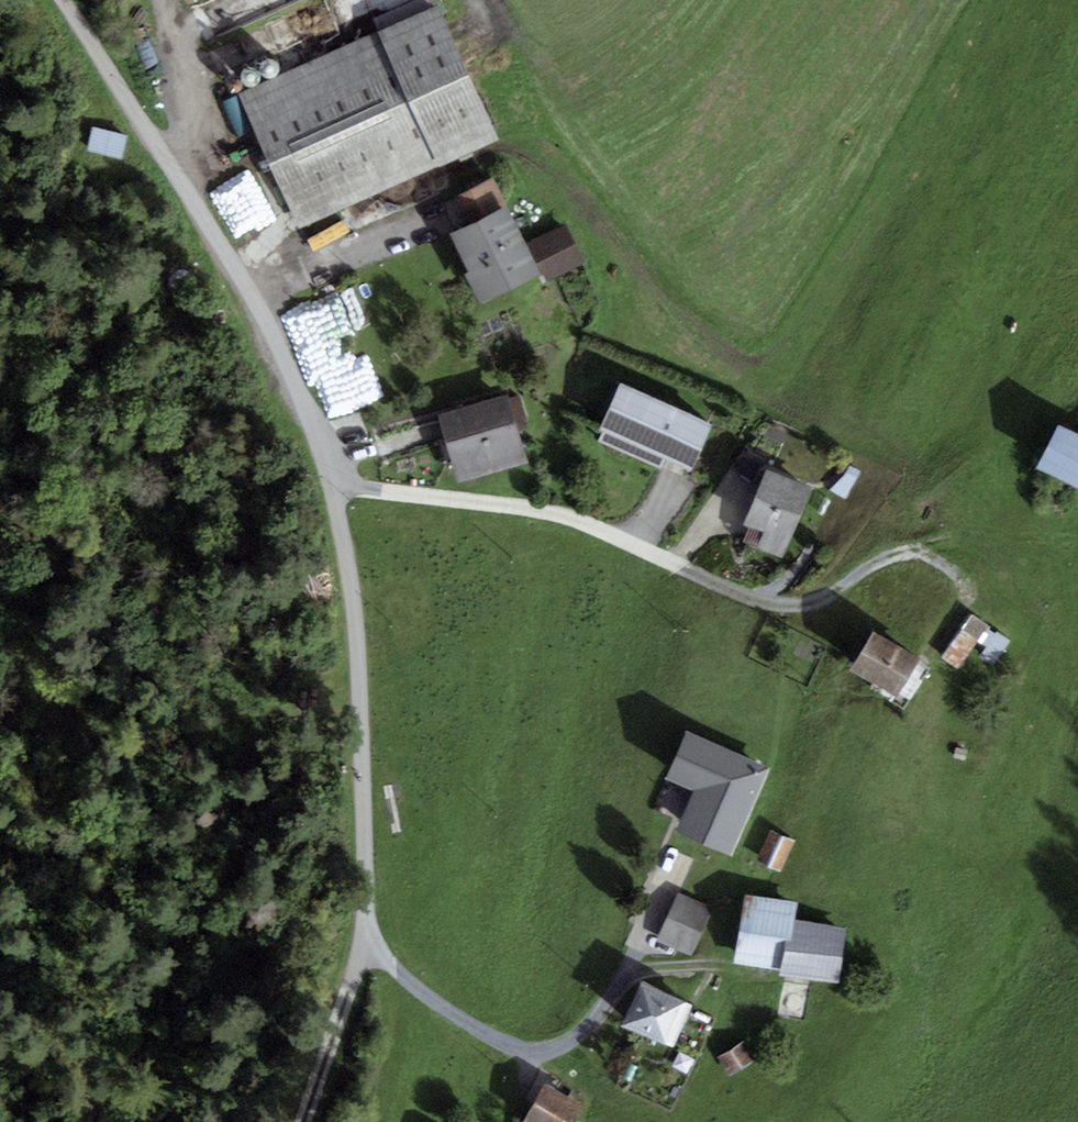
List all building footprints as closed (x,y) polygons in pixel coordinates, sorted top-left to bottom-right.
[(439,5),(239,95),(299,229),(499,139),(439,5)] [(264,60),(262,63),(261,65),(261,69),(261,72),(263,74),(265,76),(268,77),(271,78),(275,77),(277,75),(279,72),(280,69),(280,66),(279,62),(276,60),(273,58),(270,58),(267,59),(264,60)] [(244,68),(242,71),(240,73),(240,77),(241,80),(243,82),(245,84),(248,85),(251,86),(254,85),(257,83),(259,80),(260,77),(260,74),(258,71),(256,68),(253,66),(250,66),(247,67),(244,68)] [(230,81),(228,82),(228,84),(227,86),(228,88),(229,90),(231,91),(233,92),(235,92),(237,91),(238,90),(239,88),(240,86),(240,84),(239,82),(237,80),(236,79),(233,79),(231,80),(230,81)] [(129,135),(92,127),(87,151),(123,160),(129,135)] [(465,223),(449,231),(469,272),(465,274),(479,303),(541,273),(526,243),(493,176),(451,196),(465,223)] [(526,243),(541,273),(545,282),(585,262),(566,223),(526,243)] [(713,424),(621,383),(600,429),(603,431),(666,458),(693,470),(713,424)] [(507,393),(438,414),(459,484),(528,463),(507,393)] [(1059,424),(1037,468),(1077,487),(1077,433),(1059,424)] [(666,458),(603,431),(599,441),(661,469),(666,458)] [(765,460),(743,450),(732,468),(754,482),(765,460)] [(861,471),(849,465),(844,475),(829,489),(845,499),(861,471)] [(812,486),(767,467),(743,525),(749,527),(743,542),(782,558),(812,486)] [(989,626),(972,614),(941,658),(957,670),(989,626)] [(920,658),(873,630),(850,670),(897,698),(920,658)] [(1011,639),(998,630),(980,655),(993,664),(1011,639)] [(770,769),(687,731),(665,779),(694,792),(676,831),(731,856),(770,769)] [(795,841),(770,830),(756,862),(781,872),(795,841)] [(713,908),(678,892),(656,940),(691,956),(713,908)] [(798,901),(744,893),(733,963),(780,970),(779,976),(839,985),(848,926),(796,918),(798,901)] [(686,1001),(641,982),(622,1025),(667,1045),(686,1001)] [(693,1005),(686,1001),(667,1045),(674,1048),(693,1005)] [(745,1041),(716,1057),(727,1076),(756,1059),(745,1041)] [(545,1084),(524,1121),(573,1121),(583,1105),(545,1084)]
